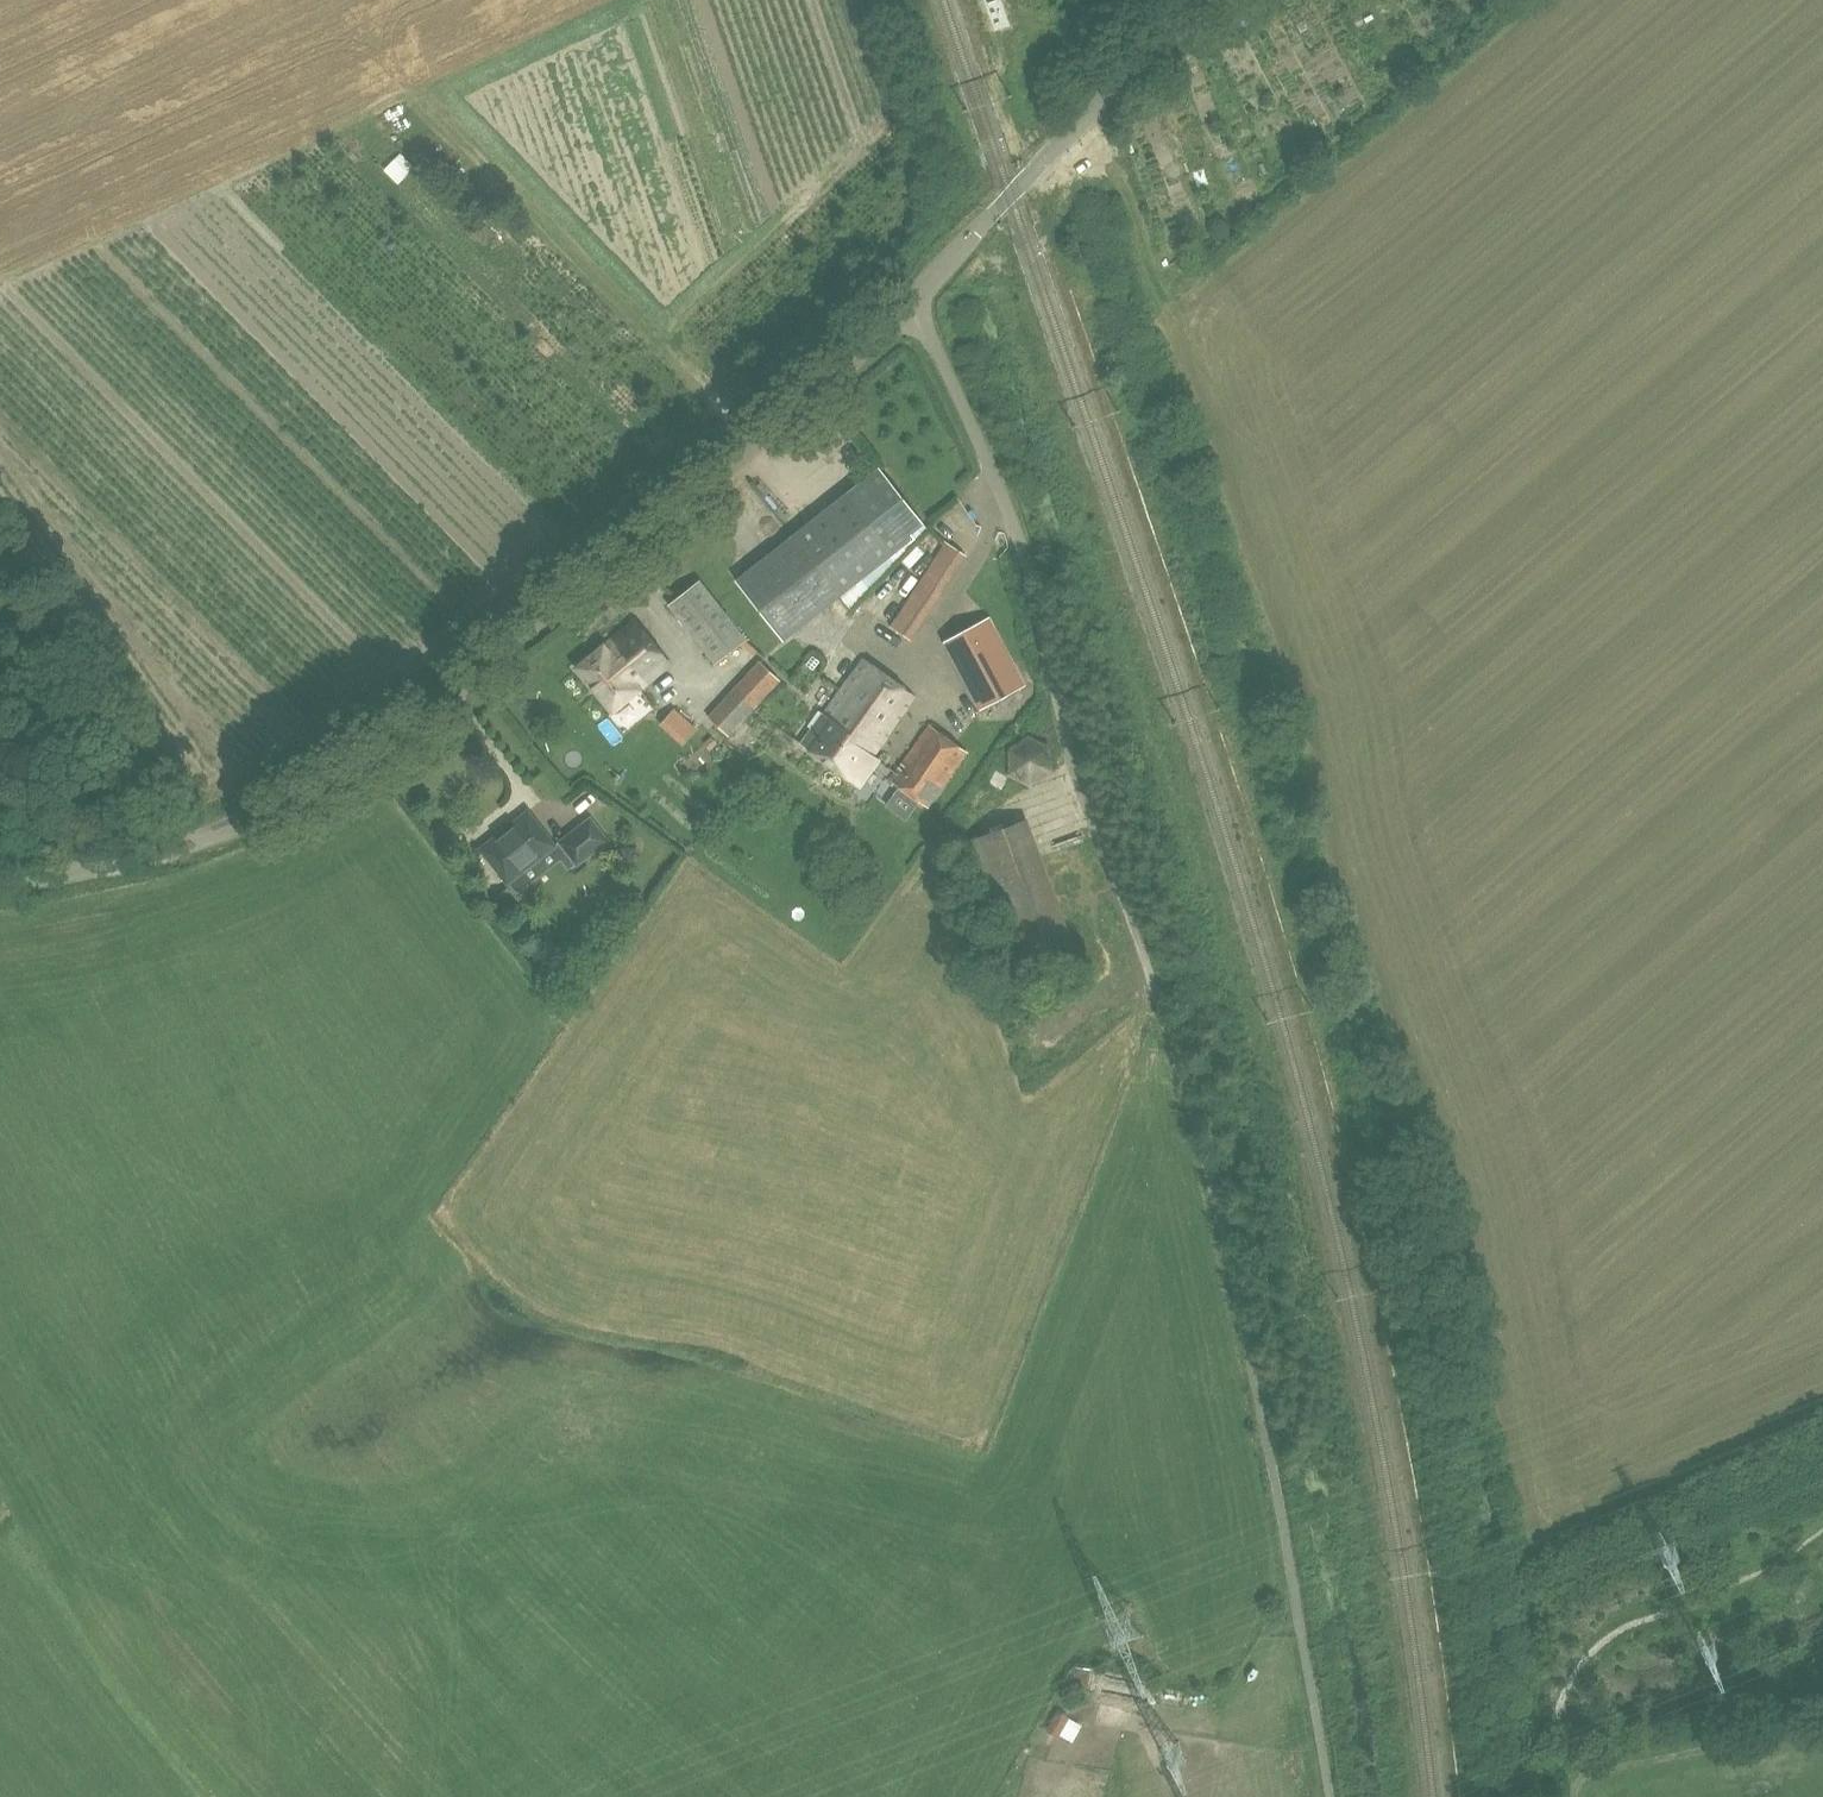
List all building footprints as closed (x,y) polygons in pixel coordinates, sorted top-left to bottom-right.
[(390,165),(405,181),(422,165),(407,149),(390,165)] [(792,535),(736,580),(738,581),(760,609),(771,623),(782,637),(784,639),(839,595),(895,550),(913,536),(910,532),(923,521),(879,466),(847,491),(792,535)] [(947,541),(891,624),(914,642),(968,556),(947,541)] [(701,581),(670,606),(716,665),(747,640),(701,581)] [(983,709),(1028,685),(991,617),(946,641),(983,709)] [(636,620),(607,645),(606,644),(578,667),(614,711),(642,688),(641,687),(671,663),(636,620)] [(714,720),(735,737),(782,679),(762,662),(714,720)] [(805,741),(861,782),(880,756),(875,752),(915,698),(866,662),(826,716),(824,715),(805,741)] [(689,715),(697,702),(682,693),(674,706),(689,715)] [(930,723),(891,777),(932,809),(969,752),(930,723)] [(703,743),(710,751),(718,744),(710,736),(703,743)] [(1049,769),(1047,747),(1028,739),(1011,750),(1013,771),(1031,780),(1049,769)] [(559,844),(532,810),(484,849),(511,883),(559,844)] [(594,817),(563,841),(581,864),(612,839),(594,817)] [(1075,943),(1029,818),(968,838),(1013,967),(1075,943)] [(1113,892),(1089,901),(1093,912),(1118,903),(1113,892)] [(1096,1691),(1120,1696),(1124,1676),(1100,1671),(1096,1691)]
